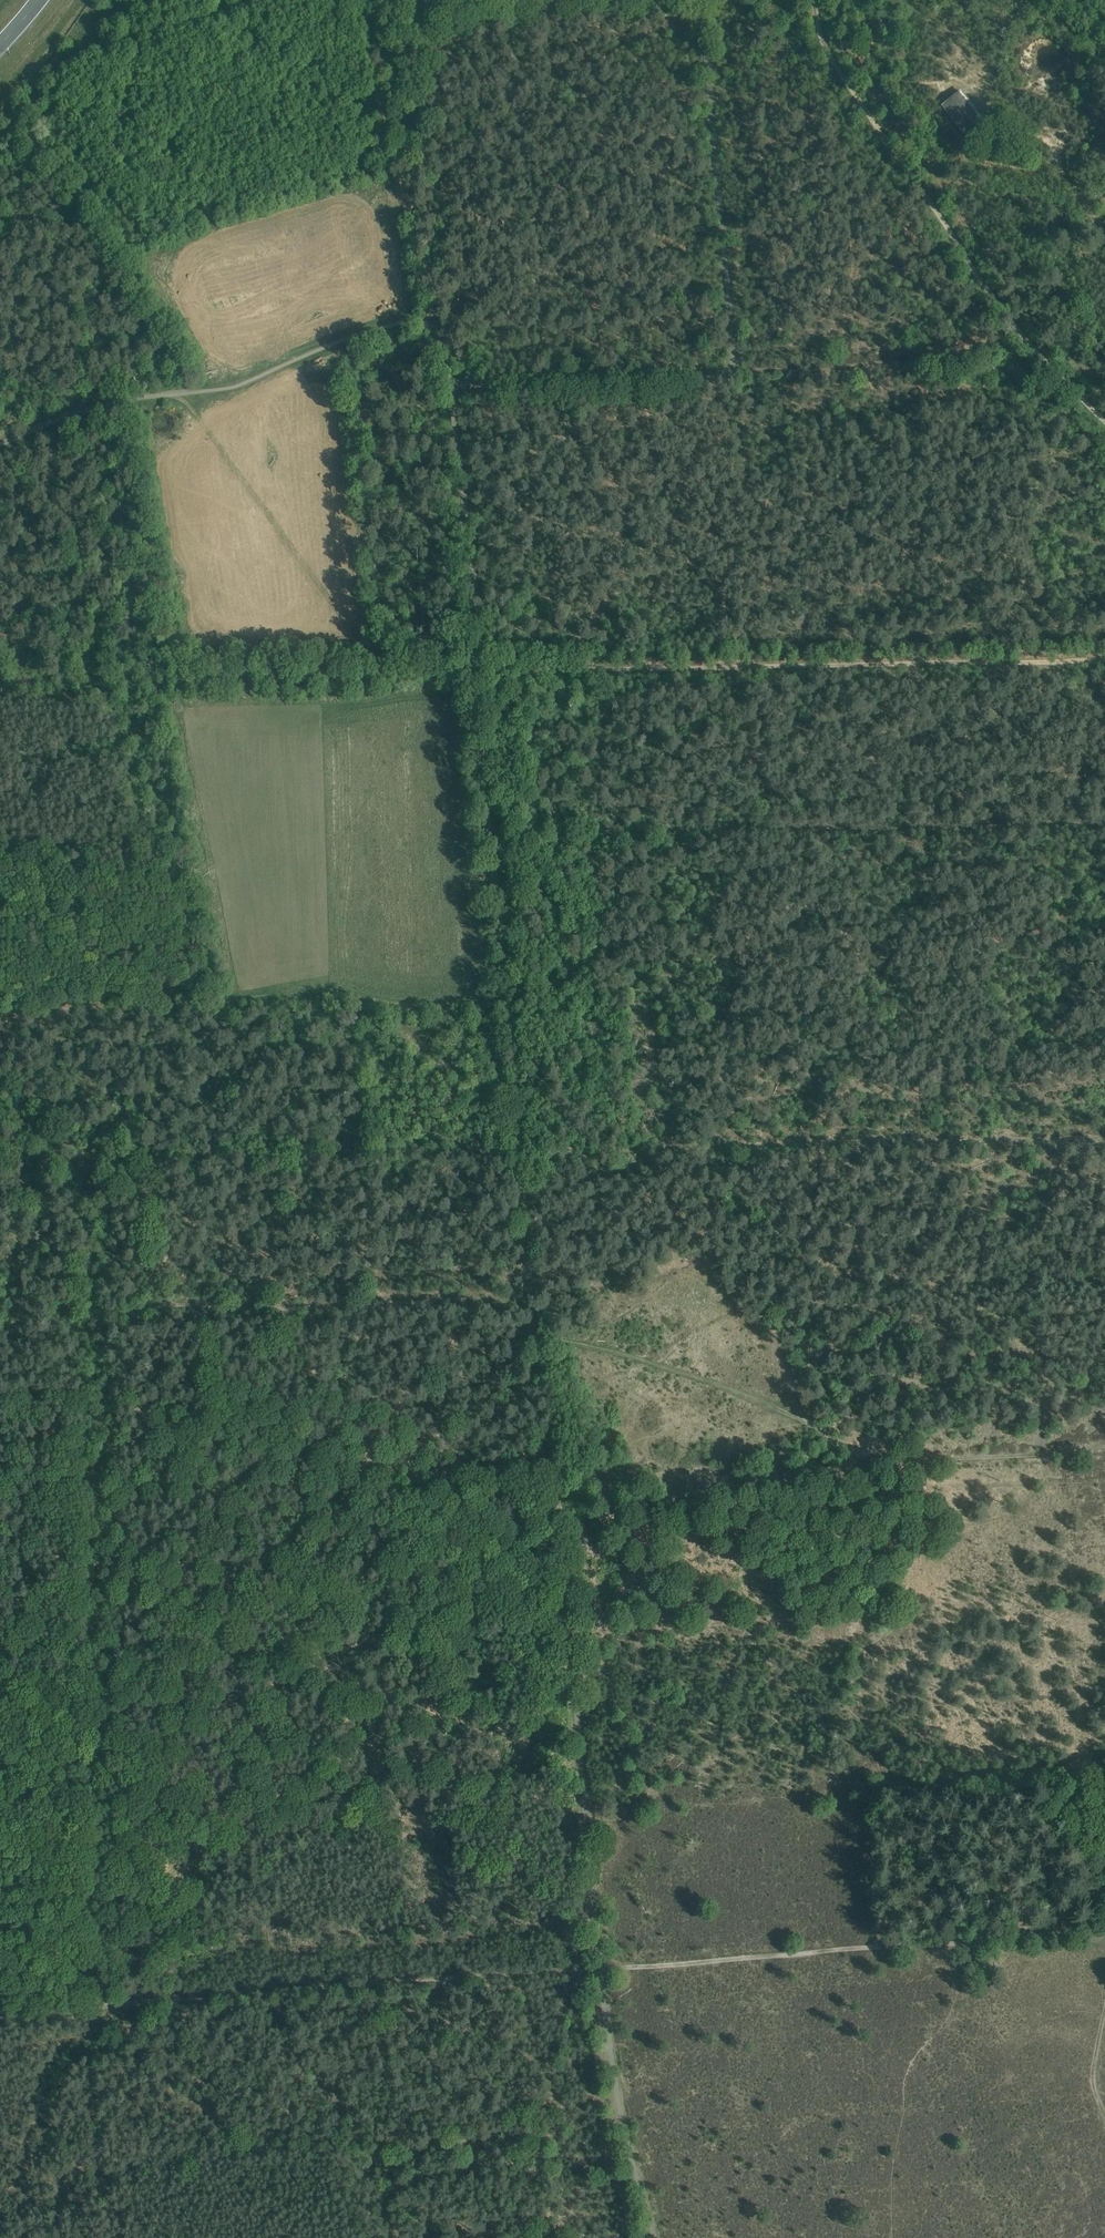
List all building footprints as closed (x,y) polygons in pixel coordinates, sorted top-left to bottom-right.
[(961,89),(941,105),(963,133),(965,135),(984,119),(983,117),(961,89)]
